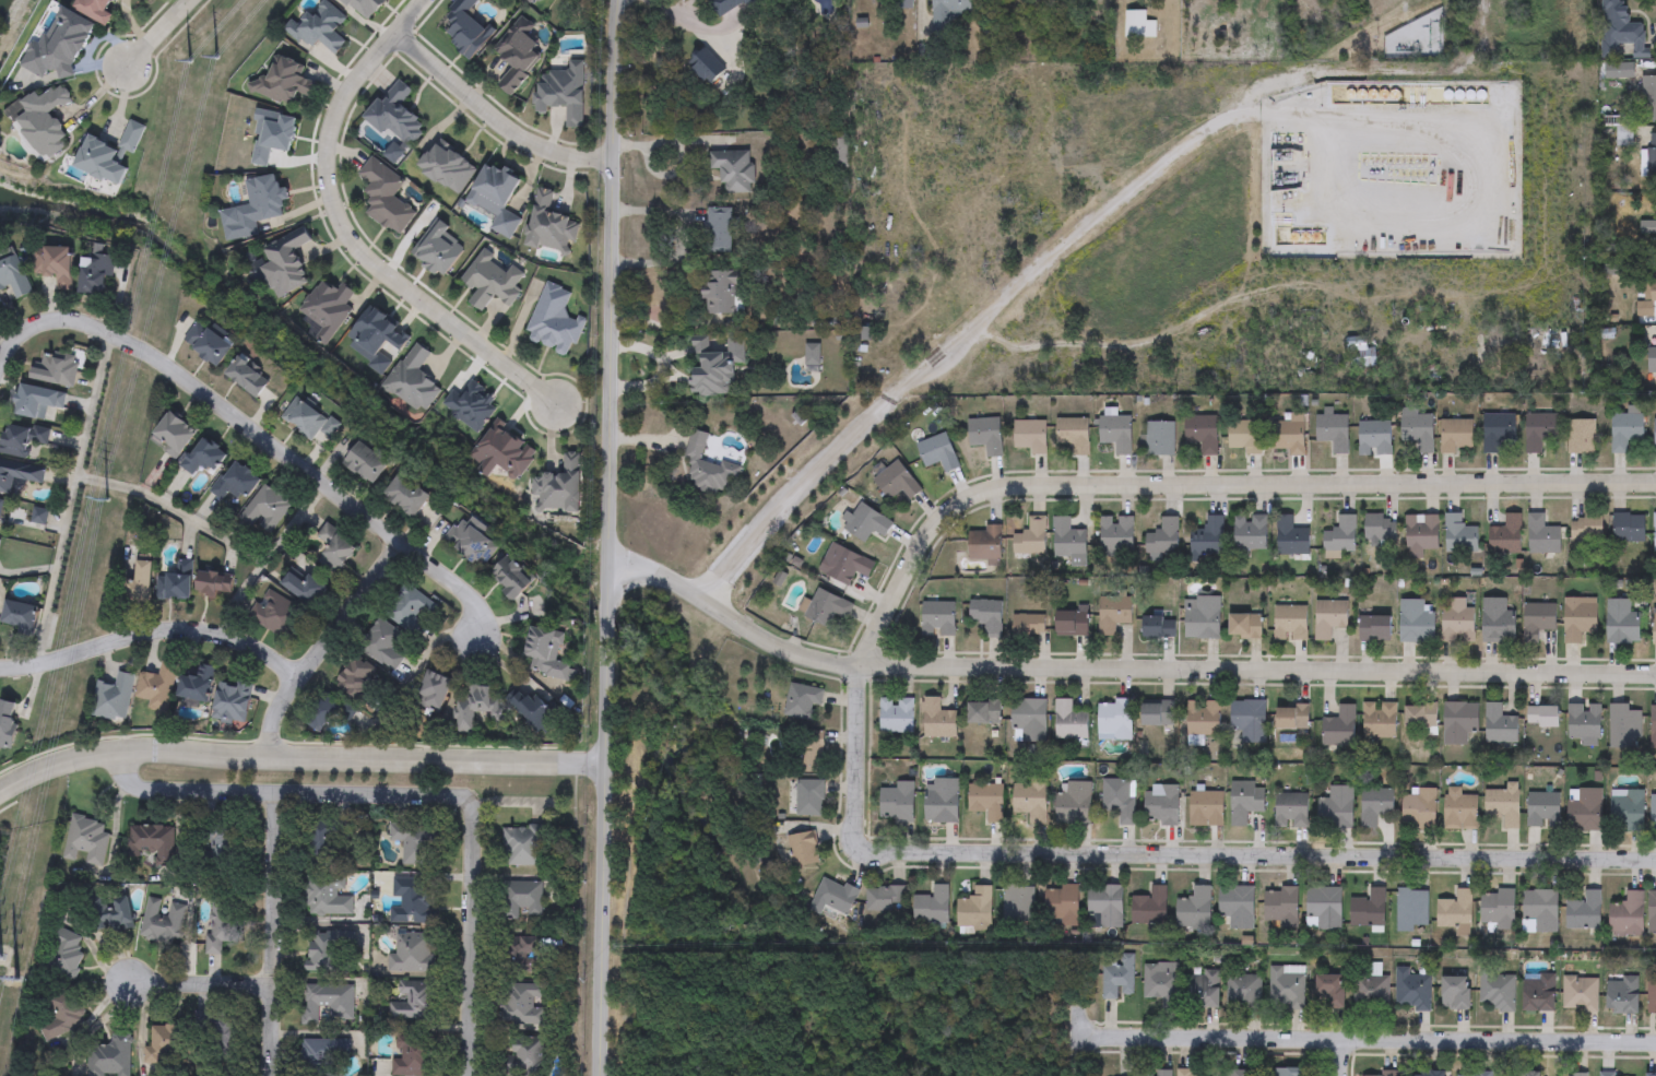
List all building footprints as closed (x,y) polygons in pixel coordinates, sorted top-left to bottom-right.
[(719,19),(708,0),(751,0),(719,19)] [(892,10),(913,10),(913,0),(892,0),(892,10)] [(931,31),(931,0),(970,0),(970,11),(947,11),(947,31),(931,31)] [(21,67),(33,39),(44,45),(61,5),(96,22),(70,80),(48,70),(45,78),(21,67)] [(1643,75),(1655,75),(1655,120),(1643,120),(1643,75)] [(5,110),(36,87),(43,97),(61,83),(74,98),(55,114),(70,133),(63,138),(69,145),(46,163),(5,110)] [(1649,133),(1655,133),(1655,178),(1641,178),(1641,152),(1649,152),(1649,133)] [(458,197),(417,169),(436,140),(477,167),(458,197)] [(708,169),(708,151),(752,151),(752,191),(721,191),(721,169),(708,169)] [(357,173),(370,155),(404,180),(393,196),(403,203),(406,203),(410,205),(411,209),(415,212),(399,234),(391,227),(390,228),(387,226),(387,227),(365,212),(370,204),(366,201),(370,196),(364,191),(369,182),(357,173)] [(510,240),(489,230),(497,216),(468,201),(487,162),(521,178),(505,211),(520,218),(510,240)] [(220,209),(226,240),(258,234),(256,221),(265,218),(282,214),(281,205),(283,205),(282,198),(288,197),(286,186),(280,187),(279,180),(275,181),(274,173),(256,176),(256,177),(245,179),(250,203),(220,209)] [(537,189),(553,191),(549,213),(578,218),(570,256),(525,246),(537,189)] [(729,218),(735,218),(735,228),(729,228),(729,252),(705,252),(705,206),(729,206),(729,218)] [(410,251),(424,260),(422,263),(424,267),(427,268),(435,273),(438,270),(443,274),(462,250),(462,247),(457,243),(456,243),(457,240),(445,232),(449,225),(440,218),(439,220),(437,217),(410,251)] [(1641,222),(1655,222),(1655,234),(1641,234),(1641,222)] [(259,267),(269,261),(262,249),(303,225),(311,239),(293,249),(296,256),(297,255),(303,264),(300,265),(305,273),(303,275),(307,281),(277,298),(272,287),(271,287),(259,267)] [(495,296),(483,312),(469,304),(477,292),(461,281),(485,246),(528,275),(508,305),(495,296)] [(701,314),(700,270),(740,270),(740,285),(735,285),(736,314),(701,314)] [(299,309),(322,328),(315,338),(324,344),(351,309),(344,304),(353,293),(342,284),(338,289),(331,284),(330,285),(322,280),(318,287),(316,286),(309,295),(308,294),(303,301),(304,303),(299,309)] [(1644,281),(1655,281),(1655,301),(1652,301),(1652,315),(1636,315),(1636,303),(1644,303),(1644,281)] [(571,292),(564,314),(583,320),(571,356),(525,341),(544,283),(571,292)] [(347,334),(369,306),(374,308),(376,306),(387,315),(388,315),(399,323),(393,330),(400,333),(402,330),(411,336),(380,375),(367,365),(369,362),(350,345),(354,340),(347,334)] [(741,335),(741,362),(730,362),(730,394),(689,394),(689,364),(691,364),(691,335),(741,335)] [(1347,341),(1352,372),(1377,367),(1372,336),(1347,341)] [(381,385),(391,371),(391,370),(394,367),(400,359),(402,362),(416,342),(421,344),(422,343),(428,347),(426,348),(429,352),(417,368),(423,371),(429,376),(428,378),(434,382),(433,385),(439,390),(425,410),(418,405),(416,410),(393,392),(392,394),(390,391),(387,392),(385,390),(383,388),(381,385)] [(1647,347),(1655,347),(1655,371),(1648,371),(1647,347)] [(163,450),(175,459),(198,429),(186,419),(185,421),(180,417),(182,415),(177,411),(175,413),(169,410),(153,431),(168,444),(163,450)] [(1432,453),(1418,453),(1418,440),(1400,440),(1401,411),(1433,411),(1432,453)] [(1525,452),(1526,413),(1559,414),(1558,440),(1540,439),(1540,452),(1525,452)] [(1611,413),(1644,413),(1644,439),(1627,439),(1627,452),(1611,452),(1611,413)] [(1287,454),(1287,447),(1271,447),(1273,421),(1292,421),(1292,414),(1303,414),(1303,456),(1287,454)] [(1315,440),(1315,414),(1348,414),(1348,453),(1332,453),(1332,440),(1315,440)] [(1515,414),(1515,440),(1501,440),(1501,453),(1483,453),(1483,414),(1515,414)] [(1218,415),(1218,454),(1200,454),(1200,441),(1185,441),(1185,415),(1218,415)] [(1129,416),(1129,454),(1114,454),(1114,441),(1099,441),(1099,416),(1129,416)] [(984,457),(984,445),(968,445),(968,418),(999,418),(999,444),(999,457),(984,457)] [(1088,454),(1069,454),(1069,444),(1056,444),(1056,418),(1088,418),(1088,454)] [(1472,451),(1441,451),(1441,419),(1472,419),(1472,451)] [(1595,419),(1595,452),(1570,452),(1570,419),(1595,419)] [(1045,421),(1045,454),(1030,454),(1030,448),(1014,448),(1014,421),(1045,421)] [(1173,454),(1145,454),(1145,421),(1173,421),(1173,454)] [(1228,452),(1228,421),(1261,421),(1261,452),(1228,452)] [(1391,421),(1391,457),(1358,457),(1358,421),(1391,421)] [(496,422),(537,453),(516,483),(498,469),(490,478),(466,460),(496,422)] [(706,433),(699,457),(737,466),(735,477),(728,476),(723,494),(678,483),(693,429),(706,433)] [(941,462),(925,468),(916,442),(946,433),(958,468),(944,472),(941,462)] [(179,464),(191,474),(199,464),(205,469),(209,465),(214,470),(226,454),(217,448),(220,446),(213,440),(211,442),(203,437),(191,453),(188,452),(179,464)] [(581,453),(580,513),(539,512),(539,498),(533,498),(533,475),(563,476),(563,453),(581,453)] [(872,480),(897,459),(921,489),(910,499),(901,488),(888,499),(872,480)] [(236,461),(241,465),(244,466),(246,464),(253,471),(251,472),(260,478),(247,497),(240,493),(237,498),(228,490),(221,500),(209,490),(221,474),(224,476),(236,461)] [(873,529),(864,542),(839,527),(849,511),(851,512),(859,500),(892,522),(884,536),(873,529)] [(1266,548),(1233,548),(1233,513),(1266,513),(1266,548)] [(1276,554),(1276,513),(1291,513),(1291,527),(1309,527),(1309,554),(1276,554)] [(1464,513),(1464,520),(1478,520),(1477,553),(1444,552),(1445,513),(1464,513)] [(1644,513),(1644,541),(1612,541),(1612,513),(1644,513)] [(1190,535),(1204,535),(1204,515),(1222,515),(1222,556),(1190,556),(1190,535)] [(1355,515),(1355,549),(1322,549),(1322,529),(1337,529),(1337,515),(1355,515)] [(1363,540),(1363,515),(1396,515),(1396,540),(1363,540)] [(1438,515),(1438,549),(1426,549),(1426,556),(1405,556),(1405,515),(1438,515)] [(1602,539),(1570,539),(1570,515),(1602,515),(1602,539)] [(1012,535),(1027,535),(1027,516),(1045,516),(1045,554),(1012,554),(1012,535)] [(1132,516),(1132,552),(1100,552),(1100,516),(1132,516)] [(1178,516),(1178,552),(1145,552),(1145,530),(1160,530),(1160,516),(1178,516)] [(1069,518),(1069,529),(1086,530),(1086,565),(1064,565),(1065,557),(1053,556),(1054,517),(1069,518)] [(1489,553),(1489,527),(1505,527),(1505,517),(1521,517),(1521,553),(1489,553)] [(498,551),(477,570),(445,537),(464,518),(498,551)] [(982,535),(982,524),(1001,524),(1001,560),(968,560),(968,535),(982,535)] [(849,586),(817,571),(830,542),(875,563),(868,577),(855,570),(849,586)] [(516,602),(489,577),(508,557),(534,581),(516,602)] [(192,559),(189,598),(185,598),(185,599),(177,599),(177,596),(171,595),(171,598),(169,598),(167,598),(165,598),(164,600),(158,599),(157,598),(156,598),(157,576),(166,577),(166,572),(176,572),(177,558),(192,559)] [(137,560),(135,579),(126,579),(125,600),(151,602),(153,561),(137,560)] [(198,569),(210,571),(210,569),(233,574),(229,592),(221,590),(215,589),(214,596),(205,595),(205,592),(201,592),(202,590),(196,589),(197,577),(198,569)] [(310,575),(328,590),(311,608),(281,583),(291,572),(303,583),(310,575)] [(812,601),(817,588),(853,604),(845,619),(835,614),(828,627),(796,613),(803,596),(812,601)] [(412,636),(383,613),(403,589),(431,612),(412,636)] [(1131,596),(1131,623),(1115,623),(1114,636),(1099,636),(1099,596),(1131,596)] [(1219,598),(1219,637),(1186,637),(1186,598),(1219,598)] [(1474,642),(1441,641),(1442,606),(1448,606),(1450,598),(1466,599),(1466,606),(1475,606),(1474,642)] [(7,599),(1,622),(20,626),(17,632),(33,636),(39,606),(7,599)] [(1434,610),(1434,641),(1399,641),(1399,599),(1424,599),(1424,610),(1434,610)] [(1482,641),(1482,599),(1514,599),(1514,641),(1482,641)] [(1582,642),(1564,642),(1564,599),(1597,599),(1597,632),(1582,632),(1582,642)] [(1607,642),(1607,599),(1631,599),(1631,611),(1640,611),(1640,642),(1607,642)] [(1001,601),(1001,637),(983,637),(983,622),(970,622),(970,601),(1001,601)] [(1315,601),(1347,601),(1347,627),(1329,627),(1329,639),(1315,639),(1315,601)] [(922,636),(922,602),(955,602),(955,636),(922,636)] [(1556,603),(1556,632),(1524,632),(1524,603),(1556,603)] [(1305,605),(1305,639),(1274,639),(1274,605),(1305,605)] [(1088,611),(1088,636),(1056,636),(1056,611),(1088,611)] [(1229,637),(1229,614),(1262,614),(1262,637),(1229,637)] [(1044,615),(1044,637),(1013,637),(1013,615),(1044,615)] [(1391,640),(1359,640),(1359,615),(1391,615),(1391,640)] [(1144,637),(1144,616),(1176,617),(1176,637),(1144,637)] [(358,650),(377,619),(401,634),(382,665),(358,650)] [(528,661),(531,628),(561,631),(558,663),(570,664),(568,679),(530,675),(532,661),(528,661)] [(333,683),(351,658),(375,675),(357,699),(333,683)] [(162,660),(180,664),(167,719),(155,717),(156,709),(149,708),(150,699),(135,696),(141,672),(143,671),(158,675),(162,660)] [(180,675),(176,696),(210,703),(213,687),(212,687),(216,666),(201,663),(198,676),(189,674),(189,676),(180,675)] [(118,670),(137,673),(127,720),(117,718),(116,721),(92,716),(92,713),(91,712),(97,679),(115,683),(118,670)] [(439,714),(415,705),(427,671),(452,681),(439,714)] [(809,719),(785,716),(789,684),(824,688),(821,705),(812,703),(809,719)] [(525,686),(554,717),(537,733),(508,702),(525,686)] [(473,734),(456,733),(457,698),(469,698),(469,688),(501,688),(500,713),(473,712),(473,734)] [(319,734),(304,722),(324,696),(340,708),(319,734)] [(956,710),(956,737),(923,737),(923,697),(939,697),(939,710),(956,710)] [(912,698),(912,732),(880,732),(880,698),(912,698)] [(1045,699),(1045,742),(1013,741),(1013,698),(1045,699)] [(1055,738),(1055,698),(1072,698),(1072,711),(1087,711),(1087,738),(1055,738)] [(968,728),(968,700),(999,700),(999,728),(968,728)] [(1098,732),(1098,700),(1132,700),(1132,740),(1114,740),(1114,732),(1098,732)] [(1173,700),(1173,725),(1142,725),(1142,700),(1173,700)] [(1219,700),(1219,735),(1186,735),(1186,700),(1219,700)] [(1265,700),(1265,743),(1243,743),(1243,731),(1231,731),(1231,700),(1265,700)] [(1396,736),(1362,736),(1362,702),(1396,702),(1396,736)] [(1405,732),(1405,702),(1436,702),(1436,732),(1405,732)] [(1444,702),(1478,702),(1478,733),(1467,733),(1467,744),(1444,744),(1444,702)] [(1486,742),(1486,702),(1501,702),(1501,716),(1518,716),(1518,742),(1486,742)] [(1355,705),(1355,745),(1322,745),(1322,718),(1338,718),(1338,705),(1355,705)] [(1600,738),(1568,738),(1568,705),(1600,705),(1600,738)] [(1609,749),(1609,705),(1630,705),(1630,709),(1642,709),(1642,749),(1609,749)] [(1309,706),(1309,729),(1276,729),(1276,706),(1309,706)] [(1560,728),(1527,728),(1527,707),(1560,707),(1560,728)] [(824,730),(824,772),(799,772),(799,730),(824,730)] [(958,778),(958,823),(926,823),(926,778),(958,778)] [(1119,825),(1119,811),(1102,811),(1102,779),(1133,779),(1133,825),(1119,825)] [(796,815),(796,780),(824,780),(823,815),(796,815)] [(1013,813),(1013,780),(1045,780),(1045,823),(1027,823),(1027,813),(1013,813)] [(1057,793),(1064,793),(1064,781),(1090,781),(1090,823),(1057,823),(1057,793)] [(913,820),(879,820),(879,782),(913,782),(913,820)] [(1264,811),(1245,811),(1245,826),(1231,826),(1231,782),(1264,782),(1264,811)] [(1485,815),(1486,789),(1506,789),(1506,782),(1518,782),(1518,828),(1503,828),(1503,815),(1485,815)] [(1003,783),(1003,821),(985,821),(985,812),(968,812),(968,783),(1003,783)] [(1178,825),(1147,825),(1147,784),(1178,784),(1178,825)] [(1320,797),(1327,797),(1327,787),(1351,787),(1351,827),(1320,827),(1320,797)] [(1460,795),(1477,795),(1477,827),(1444,827),(1444,787),(1460,787),(1460,795)] [(1602,829),(1572,829),(1572,788),(1602,788),(1602,829)] [(1393,789),(1393,814),(1376,814),(1376,827),(1361,827),(1361,789),(1393,789)] [(1434,790),(1434,827),(1403,827),(1403,790),(1434,790)] [(1644,829),(1611,829),(1611,790),(1644,790),(1644,829)] [(1188,791),(1222,791),(1222,826),(1188,826),(1188,791)] [(1528,825),(1528,792),(1560,792),(1560,825),(1528,825)] [(1306,793),(1306,827),(1276,827),(1276,793),(1306,793)] [(403,866),(403,842),(390,842),(390,828),(414,829),(414,838),(435,838),(434,866),(403,866)] [(309,868),(310,829),(340,829),(340,868),(309,868)] [(502,829),(544,829),(544,866),(502,866),(502,829)] [(817,865),(790,865),(790,833),(817,833),(817,865)] [(847,915),(813,900),(824,875),(857,890),(847,915)] [(352,915),(308,915),(307,877),(345,877),(345,897),(352,897),(352,915)] [(393,900),(393,879),(431,879),(430,925),(398,925),(399,900),(393,900)] [(543,883),(542,921),(500,920),(501,882),(543,883)] [(1002,924),(1004,884),(1033,885),(1032,926),(1002,924)] [(948,885),(948,923),(913,923),(913,895),(932,895),(932,885),(948,885)] [(956,930),(956,897),(970,897),(970,885),(991,885),(991,930),(956,930)] [(1078,926),(1045,926),(1045,885),(1078,885),(1078,926)] [(1123,885),(1123,927),(1088,927),(1088,885),(1123,885)] [(1166,885),(1166,923),(1132,923),(1132,897),(1151,897),(1151,885),(1166,885)] [(866,886),(904,886),(904,910),(866,910),(866,886)] [(1210,886),(1210,929),(1176,929),(1176,899),(1192,899),(1192,886),(1210,886)] [(1254,929),(1230,929),(1230,918),(1219,918),(1219,886),(1254,886),(1254,929)] [(1298,927),(1265,927),(1265,887),(1298,887),(1298,927)] [(1385,887),(1385,926),(1350,926),(1350,899),(1369,899),(1369,887),(1385,887)] [(1341,930),(1306,930),(1306,888),(1341,888),(1341,930)] [(1438,899),(1456,899),(1456,888),(1470,888),(1470,925),(1438,925),(1438,899)] [(1397,930),(1397,889),(1428,889),(1428,930),(1397,930)] [(1533,923),(1524,923),(1524,889),(1558,889),(1558,933),(1533,933),(1533,923)] [(1600,889),(1600,929),(1565,929),(1565,901),(1585,901),(1585,889),(1600,889)] [(1486,890),(1514,890),(1514,931),(1486,931),(1486,890)] [(1644,935),(1609,935),(1609,903),(1627,903),(1627,890),(1644,890),(1644,935)] [(307,934),(351,934),(352,971),(308,972),(307,934)] [(390,973),(390,935),(434,935),(434,973),(390,973)] [(1117,1000),(1102,1000),(1102,966),(1121,966),(1121,955),(1133,955),(1133,996),(1117,996),(1117,1000)] [(1176,963),(1176,1004),(1143,1004),(1143,963),(1176,963)] [(1269,1009),(1269,966),(1303,966),(1303,1009),(1269,1009)] [(1409,974),(1429,974),(1429,1010),(1396,1010),(1396,968),(1409,968),(1409,974)] [(1219,970),(1219,1008),(1188,1008),(1188,976),(1202,976),(1202,970),(1219,970)] [(1226,974),(1261,974),(1261,1006),(1226,1006),(1226,974)] [(1387,974),(1387,1006),(1353,1006),(1353,974),(1387,974)] [(1479,974),(1513,974),(1513,1010),(1479,1010),(1479,974)] [(1554,1012),(1524,1012),(1524,974),(1554,974),(1554,1012)] [(1344,976),(1344,1008),(1315,1008),(1315,976),(1344,976)] [(1563,1012),(1563,977),(1597,977),(1597,1012),(1563,1012)] [(1608,1013),(1608,977),(1639,977),(1639,1013),(1608,1013)] [(1469,978),(1469,1010),(1442,1009),(1442,978),(1469,978)] [(1647,978),(1655,978),(1655,1014),(1646,1014),(1647,978)] [(354,984),(354,1025),(304,1025),(304,984),(354,984)] [(391,1005),(397,1005),(397,985),(437,984),(437,1026),(391,1026),(391,1005)] [(544,1026),(501,1026),(501,992),(544,992),(544,1026)] [(545,1037),(545,1075),(505,1075),(505,1037),(545,1037)] [(301,1073),(300,1040),(350,1039),(350,1059),(339,1059),(340,1072),(301,1073)] [(433,1042),(433,1075),(393,1075),(393,1041),(433,1042)] [(1305,1067),(1305,1075),(1274,1075),(1274,1067),(1305,1067)]
